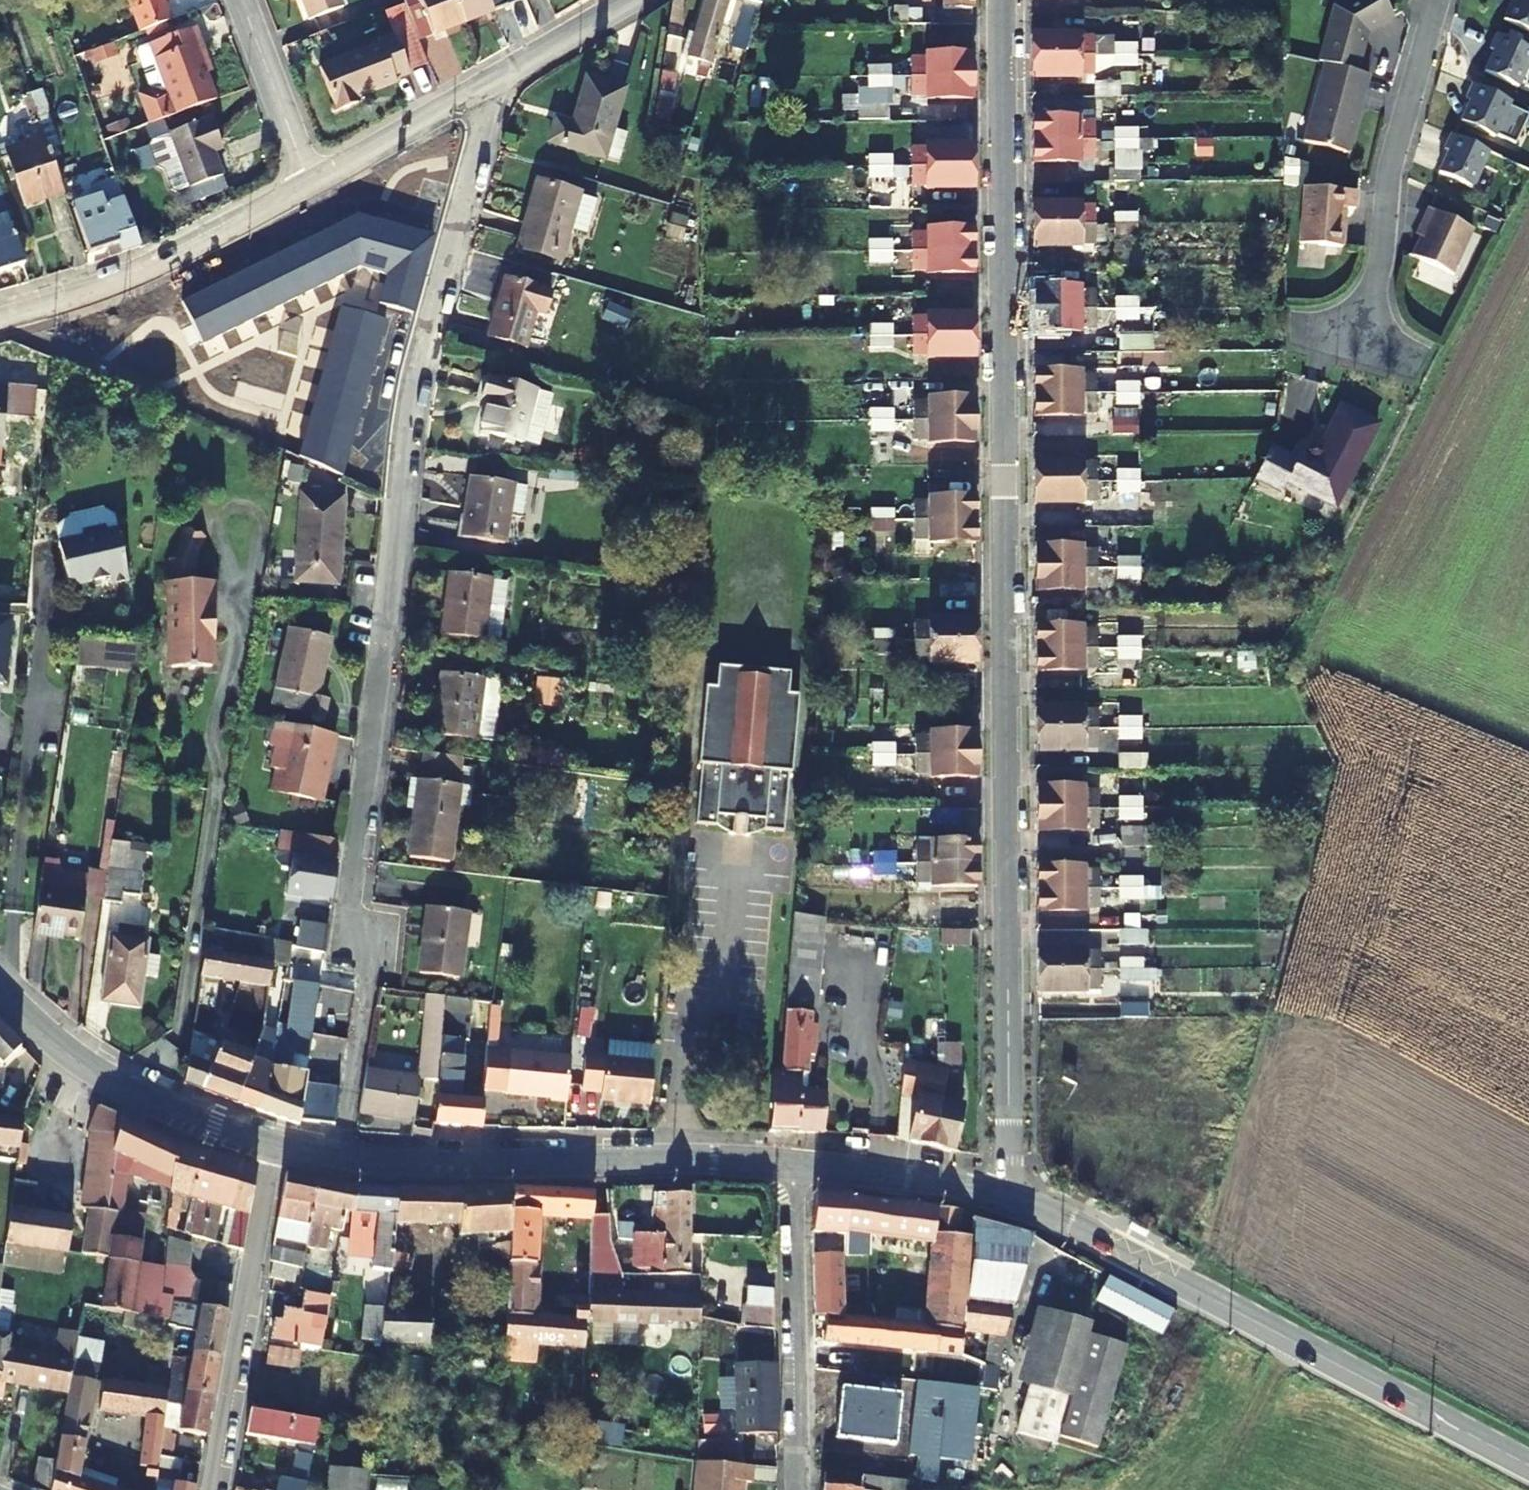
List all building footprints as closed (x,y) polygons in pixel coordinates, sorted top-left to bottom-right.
[(171,22),(164,0),(129,0),(140,34),(171,22)] [(310,24),(343,12),(338,0),(301,0),(310,24)] [(416,46),(459,28),(449,0),(399,0),(401,7),(416,46)] [(504,11),(520,4),(519,0),(449,0),(459,28),(504,11)] [(713,54),(730,0),(706,0),(695,37),(691,49),(713,54)] [(739,19),(745,21),(755,24),(763,0),(735,0),(744,3),(739,19)] [(942,26),(949,26),(974,26),(974,0),(943,0),(942,26)] [(1361,75),(1369,44),(1367,43),(1369,36),(1397,19),(1386,0),(1353,0),(1338,9),(1323,65),(1329,66),(1361,75)] [(1503,20),(1528,31),(1528,0),(1512,0),(1503,20)] [(896,25),(908,25),(908,12),(908,9),(896,8),(896,25)] [(933,14),(908,12),(908,25),(922,26),(933,26),(933,14)] [(755,26),(755,24),(745,21),(741,33),(751,37),(755,26)] [(942,26),(933,26),(922,26),(922,42),(949,42),(949,26),(942,26)] [(176,119),(219,104),(209,77),(198,45),(207,43),(202,28),(152,46),(176,119)] [(687,35),(680,58),(687,60),(691,49),(695,37),(687,35)] [(1033,56),(1093,56),(1093,38),(1079,37),(1079,36),(1033,35),(1033,56)] [(1496,35),(1490,49),(1494,51),(1486,73),(1517,87),(1528,61),(1528,49),(1496,35)] [(377,48),(318,71),(334,112),(355,105),(353,101),(392,86),(391,83),(406,77),(391,39),(376,44),(377,48)] [(207,43),(198,45),(209,77),(218,74),(207,43)] [(97,62),(116,56),(111,44),(92,51),(97,62)] [(1137,56),(1137,46),(1113,46),(1113,56),(1137,56)] [(713,54),(691,49),(687,60),(709,67),(713,54)] [(928,57),(912,57),(912,77),(974,77),(974,54),(928,55),(928,57)] [(1093,76),(1093,56),(1033,56),(1033,79),(1078,79),(1079,76),(1093,76)] [(1113,67),(1137,67),(1137,56),(1113,56),(1113,67)] [(892,77),(893,67),(869,66),(869,77),(892,77)] [(1308,145),(1353,156),(1358,135),(1357,135),(1356,133),(1357,127),(1360,126),(1361,126),(1373,78),(1361,75),(1329,66),(1308,145)] [(869,88),(892,88),(892,77),(869,77),(869,88)] [(974,100),(974,77),(912,77),(912,96),(928,96),(928,100),(974,100)] [(554,119),(547,141),(600,159),(600,157),(616,162),(625,134),(611,129),(624,91),(587,79),(571,124),(554,119)] [(1494,138),(1510,102),(1473,85),(1466,100),(1470,101),(1460,123),(1494,138)] [(40,89),(24,95),(34,121),(50,116),(40,89)] [(724,97),(720,109),(729,112),(733,99),(724,97)] [(1057,114),(1058,98),(1033,98),(1033,113),(1057,114)] [(671,103),(660,100),(652,124),(664,127),(671,103)] [(1033,139),(1094,140),(1094,123),(1080,123),(1080,121),(1033,121),(1033,139)] [(222,181),(213,157),(210,147),(220,142),(212,122),(168,137),(152,142),(149,149),(156,170),(162,173),(169,194),(176,197),(188,193),(222,181)] [(1137,140),(1138,129),(1113,129),(1113,139),(1137,140)] [(1488,153),(1451,136),(1444,151),(1448,153),(1439,175),(1471,189),(1488,153)] [(1094,162),(1094,140),(1033,139),(1034,163),(1080,164),(1080,161),(1094,162)] [(1113,151),(1137,151),(1137,140),(1113,139),(1113,151)] [(220,142),(210,147),(213,157),(223,153),(220,142)] [(928,149),(913,149),(913,167),(975,167),(975,144),(928,144),(928,149)] [(63,201),(45,147),(7,157),(25,211),(63,201)] [(893,168),(893,156),(869,156),(869,168),(893,168)] [(975,189),(975,167),(913,167),(913,187),(928,186),(928,190),(975,189)] [(869,179),(893,179),(893,168),(869,168),(869,179)] [(1158,183),(1182,183),(1183,171),(1158,171),(1158,183)] [(554,260),(563,232),(575,195),(576,193),(535,180),(513,247),(554,260)] [(127,217),(115,181),(91,189),(89,200),(70,207),(87,257),(105,251),(108,261),(138,251),(135,242),(127,217)] [(1360,195),(1308,191),(1304,248),(1346,251),(1349,212),(1359,213),(1360,195)] [(590,201),(575,195),(563,232),(579,237),(590,201)] [(1034,224),(1094,225),(1094,206),(1080,206),(1079,202),(1034,202),(1034,224)] [(1450,277),(1471,231),(1428,212),(1421,228),(1425,231),(1412,260),(1450,277)] [(1138,226),(1137,214),(1114,214),(1114,226),(1138,226)] [(1094,242),(1094,225),(1034,224),(1034,248),(1080,247),(1080,252),(1092,253),(1093,244),(1094,242)] [(1114,237),(1138,237),(1138,226),(1114,226),(1114,237)] [(11,228),(0,232),(0,275),(23,268),(11,228)] [(928,232),(913,233),(913,252),(975,252),(975,229),(928,229),(928,232)] [(893,252),(893,241),(870,242),(870,252),(893,252)] [(1114,268),(1139,268),(1139,253),(1115,251),(1114,268)] [(870,263),(893,263),(893,252),(870,252),(870,263)] [(975,275),(975,252),(913,252),(913,271),(929,271),(929,275),(975,275)] [(555,295),(509,280),(490,336),(526,349),(539,313),(547,316),(555,295)] [(1035,309),(1095,310),(1095,291),(1081,290),(1080,287),(1034,286),(1035,309)] [(1139,311),(1139,301),(1114,300),(1114,310),(1139,311)] [(1095,329),(1095,310),(1035,309),(1035,333),(1080,333),(1080,329),(1095,329)] [(635,322),(611,310),(605,324),(628,335),(635,322)] [(1115,323),(1139,323),(1139,311),(1114,310),(1115,323)] [(929,317),(913,317),(914,336),(976,336),(975,314),(929,314),(929,317)] [(871,336),(894,336),(894,326),(871,326),(871,336)] [(871,347),(893,347),(894,336),(871,336),(871,347)] [(976,359),(976,336),(914,336),(914,355),(930,355),(930,359),(976,359)] [(1035,395),(1096,395),(1095,376),(1081,377),(1081,373),(1035,372),(1035,395)] [(482,433),(523,444),(527,429),(541,433),(551,396),(489,378),(482,402),(489,405),(482,433)] [(1116,396),(1139,396),(1139,385),(1115,385),(1116,396)] [(32,421),(34,394),(4,392),(2,419),(32,421)] [(1096,415),(1096,395),(1035,395),(1035,418),(1081,418),(1081,415),(1096,415)] [(1116,396),(1116,407),(1139,407),(1139,396),(1116,396)] [(929,401),(915,402),(915,420),(976,421),(976,398),(929,398),(929,401)] [(1382,425),(1346,406),(1325,447),(1324,446),(1324,447),(1325,449),(1311,454),(1310,451),(1310,450),(1309,450),(1309,451),(1306,450),(1300,461),(1275,448),(1259,479),(1284,492),(1290,482),(1332,503),(1333,502),(1341,499),(1342,501),(1382,425)] [(894,421),(895,409),(871,409),(871,421),(894,421)] [(976,442),(976,421),(915,420),(916,441),(930,440),(930,443),(976,442)] [(871,432),(894,432),(894,421),(871,421),(871,432)] [(541,433),(527,429),(523,444),(537,448),(541,433)] [(1036,481),(1096,481),(1096,462),(1082,463),(1082,461),(1036,461),(1036,481)] [(1140,471),(1116,471),(1116,482),(1140,482),(1140,471)] [(501,546),(508,519),(513,489),(514,486),(473,478),(460,538),(501,546)] [(1096,501),(1096,481),(1036,481),(1036,504),(1082,505),(1082,501),(1096,501)] [(1140,482),(1116,482),(1116,493),(1140,493),(1140,482)] [(528,490),(513,489),(508,519),(522,521),(528,490)] [(341,498),(300,496),(295,581),(336,583),(341,498)] [(930,501),(915,502),(915,522),(976,522),(976,498),(930,498),(930,501)] [(894,522),(895,509),(870,509),(870,522),(894,522)] [(1144,530),(1172,530),(1172,514),(1144,514),(1144,530)] [(870,532),(894,532),(894,522),(870,522),(870,532)] [(976,542),(976,522),(915,522),(915,554),(931,554),(931,542),(976,542)] [(111,588),(129,583),(116,532),(105,535),(98,531),(83,535),(81,540),(57,546),(68,590),(90,584),(93,579),(104,576),(109,579),(111,588)] [(199,541),(184,533),(171,562),(169,562),(166,585),(166,670),(184,670),(184,673),(189,673),(189,670),(207,670),(207,620),(211,620),(211,585),(190,585),(190,565),(187,565),(199,541)] [(1036,572),(1097,571),(1097,550),(1082,550),(1082,547),(1036,546),(1036,572)] [(1140,571),(1140,559),(1116,559),(1116,571),(1140,571)] [(1097,589),(1097,571),(1036,572),(1036,593),(1082,592),(1083,589),(1097,589)] [(1116,581),(1140,581),(1140,571),(1116,571),(1116,581)] [(478,640),(482,614),(487,580),(487,578),(448,572),(440,633),(478,640)] [(504,583),(487,580),(482,614),(498,617),(504,583)] [(5,688),(8,618),(0,618),(0,687),(5,688)] [(930,621),(915,620),(915,641),(976,641),(976,619),(930,619),(930,621)] [(1037,651),(1098,651),(1098,632),(1083,632),(1083,628),(1037,627),(1037,651)] [(895,641),(895,628),(871,628),(871,641),(895,641)] [(328,639),(290,630),(271,707),(320,718),(324,700),(315,697),(328,639)] [(70,665),(133,675),(137,649),(74,639),(70,665)] [(1141,652),(1141,640),(1117,640),(1117,652),(1141,652)] [(871,651),(895,651),(895,641),(871,641),(871,651)] [(976,662),(976,641),(915,641),(915,658),(930,658),(930,662),(976,662)] [(1098,669),(1098,651),(1037,651),(1037,672),(1083,672),(1083,669),(1098,669)] [(1116,662),(1141,662),(1141,652),(1117,652),(1116,662)] [(758,831),(779,833),(783,774),(787,774),(792,696),(779,694),(780,672),(706,668),(704,690),(695,689),(690,768),(693,769),(689,827),(711,829),(712,819),(758,821),(758,831)] [(478,681),(439,674),(430,736),(469,742),(488,745),(497,684),(478,681)] [(533,706),(560,707),(561,678),(534,677),(533,706)] [(1037,731),(1098,730),(1098,711),(1084,711),(1084,708),(1037,707),(1037,731)] [(1141,730),(1141,718),(1117,718),(1117,730),(1141,730)] [(324,781),(322,780),(330,736),(271,723),(267,746),(276,747),(268,791),(320,802),(324,781)] [(1098,749),(1098,730),(1037,731),(1037,754),(1084,753),(1084,749),(1098,749)] [(1117,742),(1141,741),(1141,730),(1117,730),(1117,742)] [(931,735),(915,735),(916,755),(977,755),(977,731),(930,732),(931,735)] [(895,755),(895,744),(871,743),(871,755),(895,755)] [(468,788),(454,785),(458,758),(419,752),(416,780),(408,779),(404,800),(413,801),(404,858),(443,863),(452,803),(465,804),(468,788)] [(871,766),(895,766),(895,755),(871,755),(871,766)] [(977,778),(977,755),(916,755),(916,774),(931,774),(931,778),(977,778)] [(1118,771),(1146,770),(1146,756),(1118,756),(1118,771)] [(1118,771),(1118,785),(1146,785),(1146,770),(1118,771)] [(1038,812),(1098,812),(1098,791),(1084,791),(1084,788),(1038,788),(1038,812)] [(1118,811),(1141,811),(1141,800),(1118,799),(1118,811)] [(931,823),(960,823),(960,809),(931,809),(931,823)] [(1118,811),(1118,822),(1141,822),(1141,811),(1118,811)] [(1098,830),(1098,812),(1038,812),(1038,834),(1085,834),(1085,830),(1098,830)] [(1152,846),(1152,828),(1119,829),(1120,847),(1152,846)] [(333,863),(336,845),(277,834),(275,853),(290,855),(333,863)] [(978,865),(978,841),(931,842),(931,845),(918,846),(918,844),(916,844),(916,866),(978,865)] [(109,843),(105,870),(142,875),(146,856),(126,854),(127,846),(109,843)] [(895,866),(896,854),(871,853),(871,866),(895,866)] [(299,894),(329,900),(334,863),(333,863),(290,855),(283,897),(299,899),(299,894)] [(916,884),(931,884),(931,887),(978,887),(978,865),(916,866),(916,884)] [(871,876),(895,876),(895,866),(871,866),(871,876)] [(1039,890),(1098,891),(1098,872),(1085,872),(1084,868),(1039,868),(1039,890)] [(139,900),(142,875),(105,870),(101,904),(120,908),(122,898),(139,900)] [(87,880),(40,873),(38,887),(32,929),(52,930),(52,929),(62,931),(61,934),(80,935),(87,880)] [(1118,881),(1118,891),(1129,891),(1132,881),(1118,881)] [(1098,911),(1098,891),(1039,890),(1039,914),(1085,914),(1085,911),(1098,911)] [(1129,891),(1118,891),(1118,903),(1126,903),(1129,891)] [(464,912),(423,907),(415,974),(455,980),(464,912)] [(815,1059),(822,918),(790,916),(788,941),(783,1007),(780,1073),(772,1073),(770,1132),(826,1136),(828,1093),(808,1092),(810,1059),(815,1059)] [(326,924),(303,922),(299,949),(322,952),(326,924)] [(204,952),(258,961),(261,943),(262,938),(207,930),(204,952)] [(107,939),(99,1004),(138,1012),(143,979),(145,958),(148,944),(139,943),(139,934),(118,931),(117,940),(107,939)] [(971,935),(945,934),(944,948),(970,950),(971,935)] [(1040,973),(1099,973),(1099,954),(1085,955),(1085,951),(1039,950),(1040,973)] [(268,980),(271,963),(258,961),(204,952),(200,978),(219,981),(248,986),(267,989),(268,980)] [(155,981),(158,960),(145,958),(143,979),(155,981)] [(1119,959),(1119,980),(1155,980),(1155,970),(1143,970),(1143,959),(1119,959)] [(1099,992),(1099,973),(1040,973),(1040,995),(1085,996),(1086,992),(1099,992)] [(272,1019),(278,981),(268,980),(267,989),(262,1017),(262,1020),(260,1030),(258,1039),(273,1044),(278,1020),(272,1019)] [(303,1093),(318,985),(294,982),(288,1022),(281,1066),(269,1063),(258,1113),(298,1126),(299,1121),(303,1093)] [(262,1017),(267,989),(248,986),(243,1014),(262,1017)] [(445,998),(426,996),(417,1079),(437,1082),(443,1022),(444,1011),(445,998)] [(489,1003),(445,998),(444,1011),(476,1015),(474,1025),(443,1022),(437,1082),(433,1123),(480,1128),(481,1101),(460,1100),(461,1087),(466,1040),(485,1043),(488,1012),(489,1003)] [(485,1043),(484,1048),(493,1048),(496,1013),(488,1012),(485,1043)] [(281,1066),(288,1022),(278,1020),(273,1044),(269,1063),(281,1066)] [(0,1029),(0,1066),(1,1066),(18,1048),(0,1029)] [(236,1105),(253,1055),(191,1033),(184,1084),(236,1105)] [(269,1063),(273,1044),(258,1039),(253,1055),(236,1105),(258,1113),(269,1063)] [(933,1071),(945,1070),(945,1047),(932,1048),(933,1071)] [(957,1069),(956,1047),(945,1047),(945,1070),(957,1069)] [(563,1112),(568,1065),(507,1059),(503,1102),(547,1106),(547,1110),(563,1112)] [(598,1067),(593,1110),(643,1113),(647,1071),(598,1067)] [(386,1117),(387,1076),(362,1073),(357,1114),(386,1117)] [(412,1121),(417,1079),(394,1077),(391,1118),(412,1121)] [(303,1093),(299,1121),(335,1125),(338,1090),(319,1087),(318,1095),(303,1093)] [(481,1101),(482,1088),(461,1087),(460,1100),(481,1101)] [(912,1144),(934,1149),(943,1089),(923,1087),(921,1099),(919,1099),(912,1144)] [(959,1106),(961,1092),(943,1089),(934,1149),(954,1153),(961,1107),(959,1106)] [(115,1137),(119,1117),(101,1106),(91,1129),(81,1208),(88,1210),(82,1257),(108,1262),(115,1212),(100,1208),(107,1173),(115,1137)] [(130,1315),(138,1265),(145,1217),(122,1212),(126,1175),(131,1164),(170,1182),(171,1172),(181,1145),(119,1117),(115,1137),(107,1173),(100,1208),(115,1212),(108,1262),(101,1311),(130,1315)] [(18,1152),(19,1147),(22,1124),(0,1120),(0,1149),(18,1152)] [(174,1232),(181,1199),(189,1202),(199,1152),(181,1145),(171,1172),(170,1182),(165,1230),(174,1232)] [(16,1163),(16,1166),(23,1167),(26,1147),(19,1147),(18,1152),(16,1163)] [(217,1158),(199,1152),(189,1202),(183,1235),(203,1241),(217,1158)] [(237,1164),(217,1158),(203,1241),(213,1244),(220,1211),(226,1213),(237,1164)] [(235,1216),(228,1247),(242,1251),(256,1170),(237,1164),(226,1213),(235,1216)] [(308,1246),(308,1244),(318,1181),(287,1175),(276,1240),(308,1246)] [(349,1186),(318,1181),(308,1244),(320,1246),(323,1229),(341,1233),(345,1214),(349,1186)] [(31,1214),(36,1186),(13,1183),(4,1245),(66,1255),(71,1222),(31,1214)] [(635,1235),(689,1237),(691,1194),(685,1193),(686,1184),(664,1185),(663,1194),(651,1194),(649,1227),(629,1227),(628,1242),(634,1242),(635,1235)] [(399,1190),(349,1186),(345,1214),(353,1215),(352,1239),(366,1240),(369,1216),(378,1217),(374,1279),(380,1280),(379,1287),(389,1288),(390,1280),(395,1243),(398,1205),(399,1190)] [(477,1253),(510,1254),(513,1188),(422,1191),(399,1190),(398,1205),(395,1243),(390,1280),(397,1280),(398,1277),(403,1277),(406,1258),(415,1258),(418,1225),(459,1228),(458,1240),(477,1241),(477,1253)] [(589,1219),(587,1262),(590,1263),(594,1219),(593,1217),(594,1191),(513,1188),(510,1254),(505,1318),(503,1347),(585,1352),(587,1326),(588,1311),(566,1310),(565,1321),(556,1320),(531,1318),(537,1215),(589,1219)] [(815,1236),(845,1239),(845,1234),(848,1196),(818,1195),(815,1236)] [(848,1196),(845,1234),(872,1238),(916,1243),(919,1206),(848,1196)] [(940,1209),(919,1206),(916,1243),(937,1245),(940,1209)] [(937,1245),(933,1316),(933,1326),(902,1323),(844,1319),(844,1261),(852,1262),(853,1253),(843,1252),(842,1258),(815,1258),(816,1317),(826,1318),(825,1343),(964,1355),(966,1330),(992,1337),(1007,1340),(1015,1306),(968,1294),(973,1220),(962,1217),(961,1212),(940,1209),(937,1245)] [(228,1247),(235,1216),(226,1213),(220,1245),(228,1247)] [(1033,1237),(973,1220),(968,1294),(1015,1306),(1018,1293),(1024,1264),(1033,1237)] [(872,1238),(845,1234),(845,1239),(815,1236),(815,1258),(842,1258),(843,1252),(853,1253),(870,1254),(872,1238)] [(634,1242),(633,1243),(649,1243),(647,1277),(651,1277),(687,1278),(689,1237),(635,1235),(634,1242)] [(164,1238),(163,1251),(189,1257),(191,1247),(164,1238)] [(339,1249),(333,1248),(330,1262),(336,1263),(339,1249)] [(330,1262),(306,1257),(274,1250),(271,1264),(273,1265),(270,1281),(274,1282),(294,1285),(297,1270),(334,1277),(335,1272),(336,1266),(336,1263),(330,1262)] [(161,1265),(188,1270),(189,1257),(163,1251),(161,1265)] [(505,1318),(510,1254),(477,1253),(476,1317),(503,1318),(505,1318)] [(621,1276),(641,1276),(642,1265),(617,1263),(621,1276)] [(161,1270),(138,1265),(130,1315),(167,1321),(170,1304),(171,1299),(159,1297),(161,1270)] [(184,1306),(192,1308),(197,1281),(188,1270),(161,1265),(161,1270),(159,1297),(171,1299),(170,1304),(184,1306)] [(1165,1330),(1176,1307),(1110,1275),(1098,1298),(1165,1330)] [(687,1289),(687,1278),(651,1277),(650,1299),(687,1300),(687,1289)] [(695,1289),(696,1278),(687,1278),(687,1289),(695,1289)] [(207,1283),(197,1281),(192,1308),(202,1310),(207,1283)] [(221,1286),(207,1283),(202,1310),(215,1312),(221,1286)] [(227,1314),(233,1289),(221,1286),(215,1312),(227,1314)] [(687,1300),(700,1300),(700,1290),(695,1289),(687,1289),(687,1300)] [(6,1335),(11,1295),(0,1293),(0,1398),(4,1379),(36,1386),(43,1388),(48,1360),(40,1358),(7,1351),(10,1337),(6,1335)] [(742,1312),(742,1330),(774,1333),(773,1294),(745,1294),(745,1312),(742,1312)] [(326,1332),(331,1299),(303,1296),(300,1315),(283,1312),(281,1324),(274,1323),(270,1342),(320,1349),(323,1332),(326,1332)] [(664,1328),(665,1321),(686,1323),(687,1300),(650,1299),(588,1296),(588,1311),(587,1326),(664,1328)] [(700,1300),(687,1300),(686,1323),(700,1323),(700,1318),(700,1300)] [(192,1308),(184,1306),(181,1321),(198,1324),(193,1351),(193,1354),(219,1360),(227,1314),(215,1312),(202,1310),(192,1308)] [(557,1310),(556,1320),(565,1321),(566,1310),(557,1310)] [(383,1344),(386,1312),(368,1311),(365,1343),(383,1344)] [(430,1345),(501,1349),(503,1318),(476,1317),(386,1312),(383,1344),(429,1348),(430,1345)] [(1069,1397),(1086,1336),(1089,1326),(1051,1315),(1031,1385),(1069,1397)] [(902,1323),(933,1326),(933,1316),(903,1316),(902,1323)] [(1124,1346),(1086,1336),(1069,1397),(1058,1437),(1096,1445),(1124,1346)] [(1007,1340),(992,1337),(987,1364),(999,1367),(1001,1368),(1007,1340)] [(59,1340),(56,1361),(48,1360),(43,1388),(65,1392),(74,1343),(59,1340)] [(299,1372),(303,1353),(268,1344),(264,1363),(299,1372)] [(536,1366),(537,1349),(503,1347),(502,1364),(536,1366)] [(817,1352),(817,1388),(834,1389),(834,1352),(817,1352)] [(212,1398),(219,1360),(193,1354),(185,1393),(212,1398)] [(735,1367),(737,1436),(777,1436),(775,1365),(735,1367)] [(166,1390),(168,1371),(151,1370),(147,1389),(103,1385),(99,1415),(145,1420),(139,1468),(147,1470),(145,1480),(154,1482),(158,1457),(166,1390)] [(78,1481),(94,1385),(70,1381),(55,1466),(50,1489),(106,1489),(78,1481)] [(1056,1443),(1058,1437),(1069,1397),(1031,1385),(1018,1433),(1056,1443)] [(212,1398),(185,1393),(166,1390),(158,1457),(170,1460),(175,1433),(205,1440),(212,1398)] [(281,1403),(261,1398),(258,1412),(280,1415),(281,1403)] [(258,1412),(251,1411),(246,1436),(299,1445),(297,1452),(296,1452),(291,1481),(280,1480),(277,1489),(305,1489),(318,1421),(280,1415),(258,1412)] [(735,1466),(737,1439),(698,1435),(698,1462),(735,1466)] [(172,1478),(175,1461),(170,1460),(158,1457),(154,1482),(154,1489),(160,1489),(170,1489),(170,1486),(163,1485),(165,1477),(172,1478)] [(55,1466),(36,1461),(33,1489),(50,1489),(55,1466)] [(200,1466),(176,1461),(175,1461),(172,1478),(165,1477),(163,1485),(170,1486),(170,1489),(195,1489),(200,1466)] [(698,1462),(695,1489),(743,1489),(744,1484),(752,1484),(753,1467),(735,1466),(698,1462)] [(328,1489),(368,1489),(369,1475),(370,1469),(330,1465),(328,1489)]
